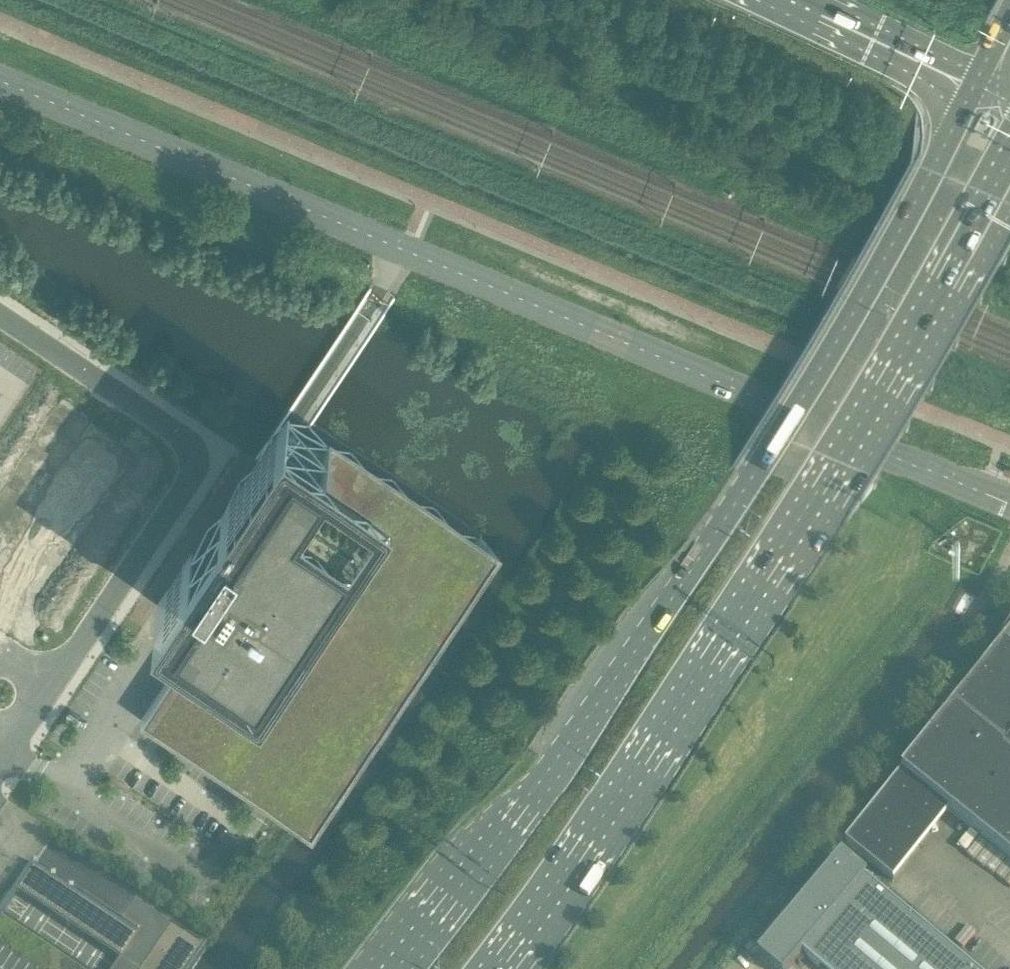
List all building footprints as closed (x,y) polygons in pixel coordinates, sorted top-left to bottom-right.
[(291,820),(476,543),(325,443),(283,415),(222,507),(229,512),(199,557),(191,553),(157,605),(199,633),(141,720),(291,820)] [(1003,647),(902,774),(1009,861),(1009,639),(1003,647)] [(210,943),(50,837),(0,913),(0,968),(193,968),(210,943)] [(844,860),(840,858),(757,957),(772,968),(791,968),(796,963),(800,966),(805,960),(801,957),(804,954),(821,968),(973,968),(844,860)]
